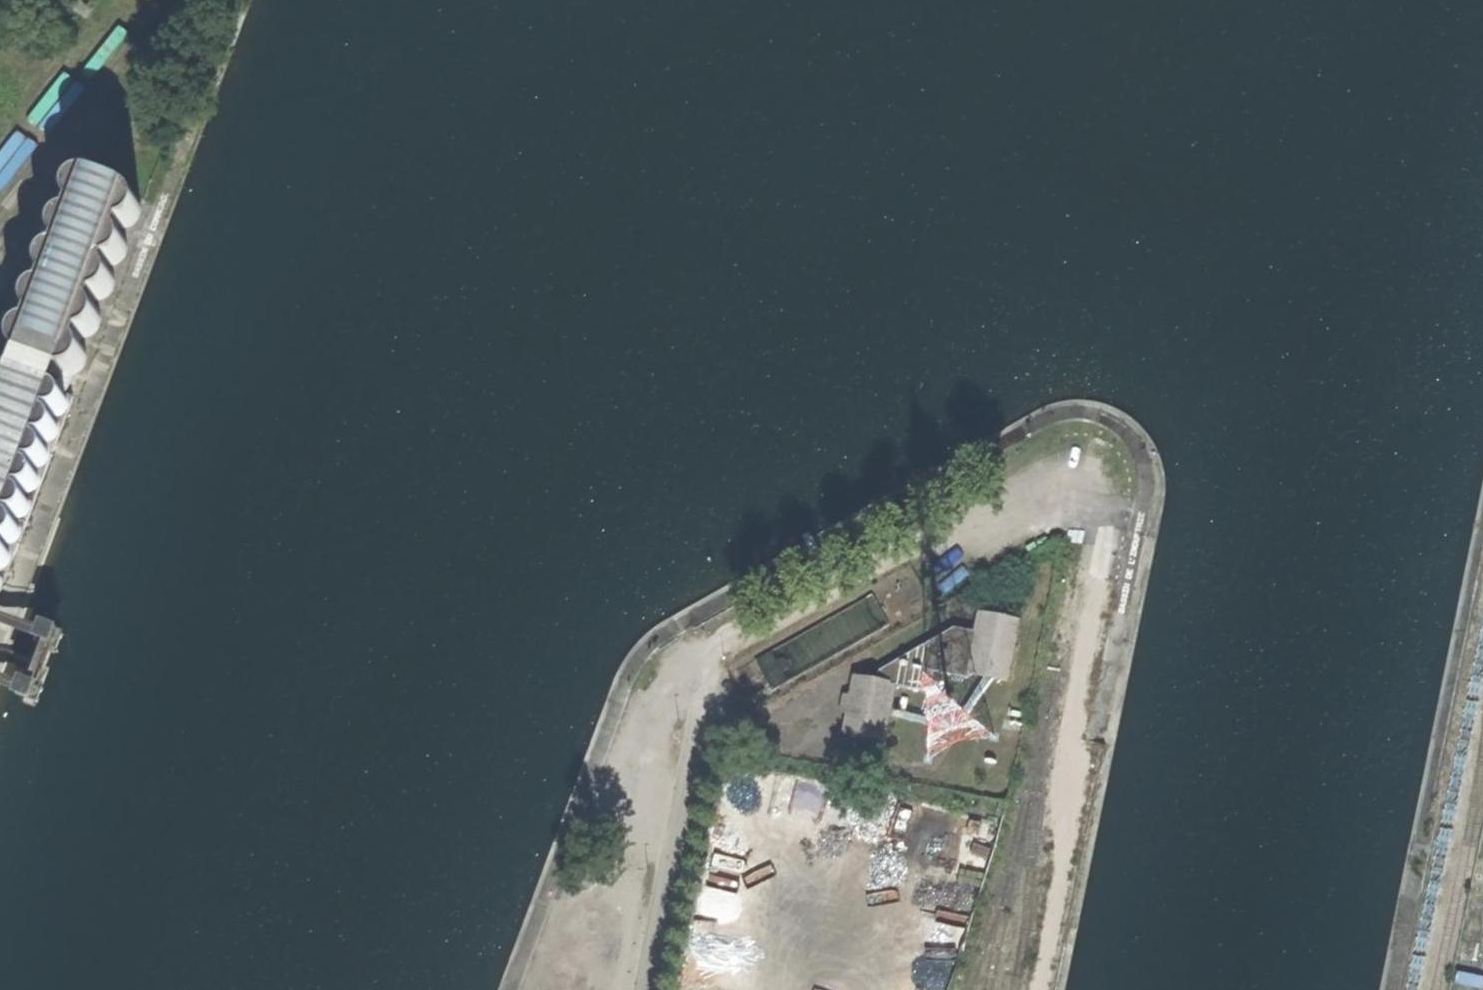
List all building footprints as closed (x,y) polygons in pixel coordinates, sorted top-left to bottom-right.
[(22,353),(14,373),(67,392),(76,370),(82,367),(87,362),(90,356),(90,348),(88,342),(83,337),(84,333),(91,333),(96,330),(101,326),(103,320),(104,314),(102,307),(97,301),(98,296),(102,296),(109,293),(114,288),(117,282),(117,276),(115,269),(110,263),(109,261),(115,260),(121,257),(126,251),(128,243),(126,236),(122,229),(124,224),(133,222),(139,218),(142,212),(143,205),(141,197),(137,191),(101,177),(94,175),(86,176),(80,180),(76,186),(74,194),(75,202),(79,210),(78,213),(74,213),(66,217),(61,224),(60,232),(61,239),(66,246),(65,248),(60,249),(54,252),(49,258),(46,268),(48,273),(53,280),(51,286),(47,287),(42,289),(35,295),(32,304),(33,310),(38,320),(37,323),(32,325),(23,329),(19,337),(18,346),(22,353)] [(3,599),(1,599),(72,394),(67,392),(14,373),(7,370),(0,388),(0,609),(3,599)] [(1008,681),(1021,621),(983,613),(979,632),(970,673),(1008,681)] [(17,699),(35,705),(63,629),(44,623),(17,699)] [(889,723),(896,687),(878,683),(858,679),(848,733),(886,739),(886,738),(898,740),(901,725),(889,723)]
